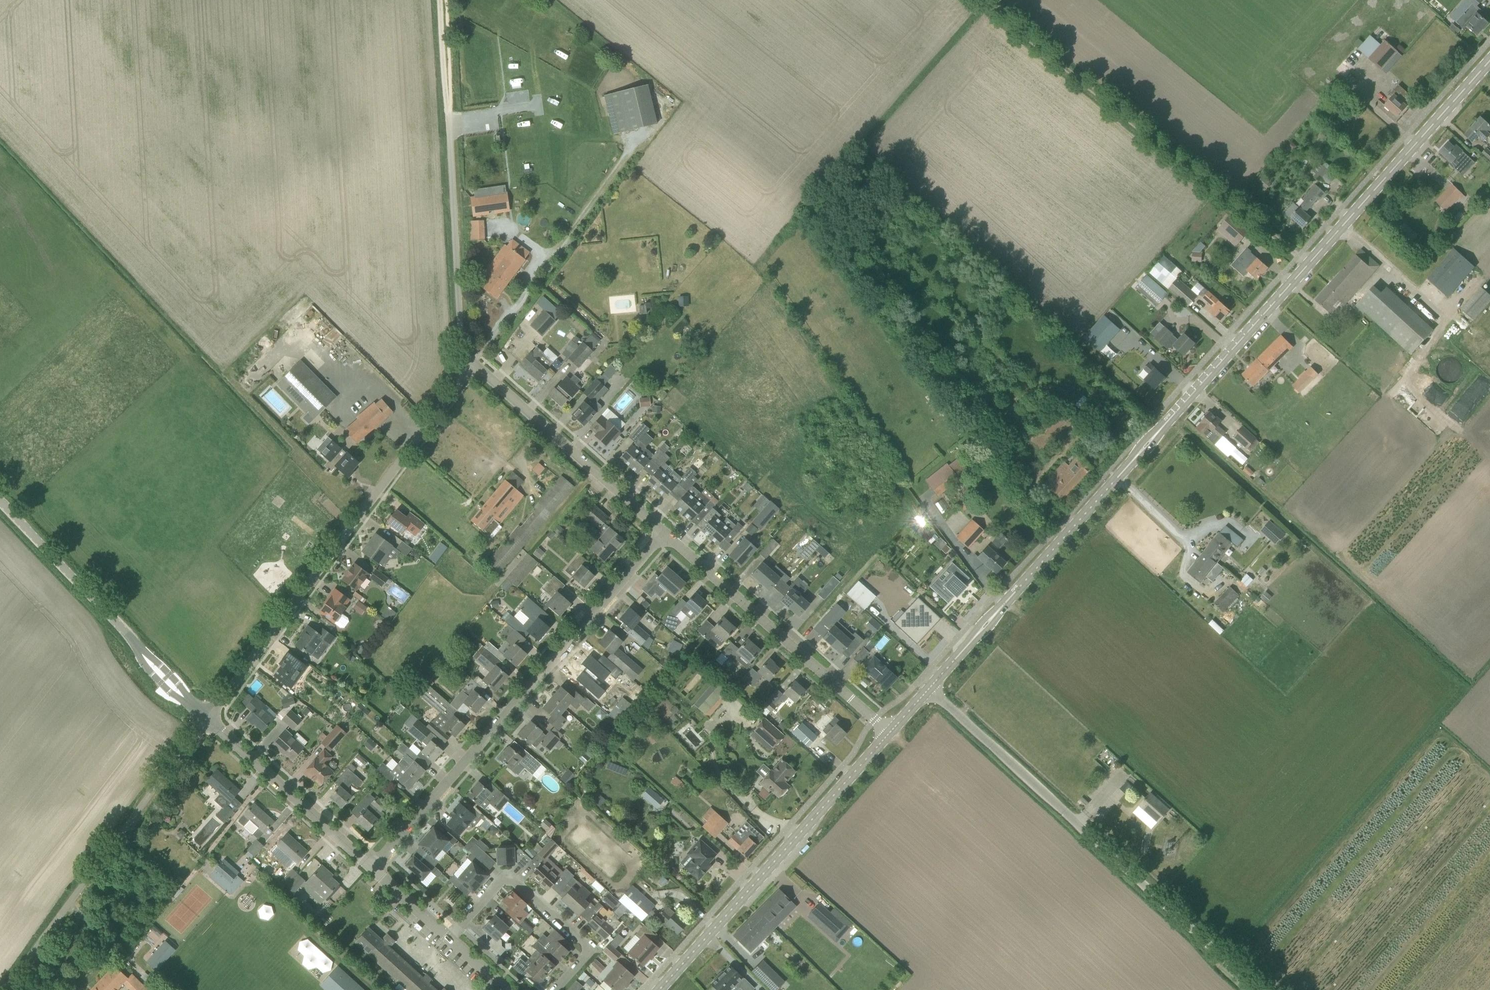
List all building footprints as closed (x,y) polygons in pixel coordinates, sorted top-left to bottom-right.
[(1467,25),(1478,35),(1488,23),(1478,13),(1481,10),(1477,6),(1482,0),(1467,0),(1450,18),(1464,29),(1467,25)] [(1359,38),(1354,44),(1359,48),(1364,43),(1359,38)] [(1381,45),(1369,59),(1381,69),(1386,73),(1402,56),(1397,51),(1385,41),(1381,45)] [(1394,94),(1385,105),(1397,116),(1406,106),(1406,105),(1413,97),(1399,84),(1392,92),(1394,94)] [(614,135),(657,124),(647,86),(604,96),(614,135)] [(1338,100),(1347,107),(1354,99),(1346,91),(1338,100)] [(1489,135),(1489,136),(1489,126),(1481,117),(1471,128),(1471,129),(1465,135),(1472,141),(1478,135),(1484,141),(1489,135)] [(1321,132),(1318,136),(1320,137),(1319,139),(1323,142),(1327,137),(1321,132)] [(1440,152),(1451,162),(1449,164),(1456,170),(1462,163),(1469,169),(1475,162),(1456,145),(1454,148),(1448,142),(1440,152)] [(1487,148),(1481,154),(1489,162),(1489,151),(1487,148)] [(1323,176),(1328,171),(1329,170),(1324,166),(1314,177),(1319,181),(1323,176)] [(1268,189),(1272,184),(1262,175),(1258,180),(1268,189)] [(1299,207),(1290,217),(1304,228),(1312,218),(1305,212),(1318,198),(1320,200),(1326,194),(1316,184),(1303,198),(1307,200),(1300,208),(1299,207)] [(1435,202),(1446,212),(1459,199),(1461,201),(1465,196),(1452,184),(1435,202)] [(470,194),(471,198),(473,216),(489,214),(489,212),(494,211),(494,213),(509,211),(506,192),(501,193),(501,189),(470,194)] [(1221,226),(1239,242),(1248,232),(1230,216),(1221,226)] [(469,220),(470,239),(485,239),(484,219),(469,220)] [(505,245),(501,250),(485,271),(491,275),(482,288),(496,298),(525,260),(530,253),(512,240),(507,246),(505,245)] [(1361,249),(1338,275),(1315,300),(1331,314),(1341,303),(1344,305),(1379,265),(1361,249)] [(1448,298),(1475,268),(1454,249),(1427,279),(1448,298)] [(1193,252),(1192,262),(1202,262),(1203,252),(1200,252),(1193,252)] [(1251,252),(1240,264),(1257,280),(1269,268),(1258,258),(1251,252)] [(1163,283),(1169,289),(1168,289),(1188,307),(1198,296),(1191,290),(1178,278),(1182,273),(1164,256),(1149,272),(1162,284),(1163,283)] [(1147,275),(1139,284),(1160,302),(1168,294),(1147,275)] [(1200,294),(1204,298),(1215,308),(1211,313),(1220,321),(1230,310),(1223,304),(1209,292),(1205,288),(1198,282),(1191,290),(1198,296),(1200,294)] [(1365,313),(1411,356),(1434,332),(1387,288),(1382,293),(1374,286),(1355,306),(1364,314),(1365,313)] [(1474,320),(1489,302),(1489,295),(1482,288),(1462,310),(1474,320)] [(688,296),(678,296),(679,307),(688,306),(688,296)] [(639,306),(640,315),(647,314),(646,309),(651,308),(650,303),(645,303),(645,306),(639,306)] [(542,335),(553,323),(559,316),(549,306),(544,311),(543,311),(530,325),(533,328),(542,335)] [(1106,316),(1085,339),(1100,352),(1121,329),(1106,316)] [(1173,334),(1165,327),(1156,338),(1164,345),(1167,348),(1172,348),(1174,346),(1185,355),(1195,343),(1185,334),(1179,341),(1172,334),(1173,334)] [(1265,374),(1274,365),(1293,346),(1282,335),(1242,375),(1253,386),(1265,374)] [(566,350),(571,354),(578,346),(571,340),(564,349),(566,350)] [(592,351),(582,342),(569,358),(578,367),(592,351)] [(1124,371),(1140,354),(1131,345),(1115,362),(1124,371)] [(553,362),(558,357),(547,347),(543,352),(537,347),(532,354),(530,352),(519,364),(538,381),(549,369),(548,368),(553,362)] [(1444,359),(1442,360),(1439,362),(1438,364),(1437,366),(1436,368),(1436,371),(1437,374),(1438,377),(1440,380),(1441,381),(1444,383),(1448,384),(1450,384),(1453,383),(1456,382),(1458,380),(1460,378),(1461,376),(1462,373),(1462,370),(1462,368),(1461,365),(1460,363),(1458,361),(1456,360),(1454,359),(1451,358),(1447,358),(1444,359)] [(1146,380),(1155,388),(1165,377),(1151,364),(1146,369),(1151,374),(1146,380)] [(616,370),(617,370),(611,365),(611,366),(601,376),(607,381),(616,370)] [(330,403),(294,367),(283,379),(290,386),(284,391),(306,413),(312,408),(319,415),(330,403)] [(1292,385),(1293,386),(1300,393),(1319,375),(1311,367),(1292,385)] [(580,380),(574,375),(570,380),(567,377),(555,389),(554,388),(550,394),(554,398),(554,399),(561,406),(568,399),(566,398),(569,395),(572,397),(581,387),(577,384),(580,380)] [(586,402),(584,401),(572,415),(573,416),(572,417),(576,420),(576,419),(584,426),(596,412),(598,412),(601,408),(601,406),(597,402),(596,402),(594,401),(591,399),(603,385),(604,385),(597,379),(596,378),(584,393),(590,398),(586,402)] [(640,407),(650,406),(650,397),(639,398),(640,407)] [(358,419),(345,430),(356,443),(393,412),(382,399),(375,404),(374,403),(357,417),(358,419)] [(607,408),(590,428),(597,434),(595,436),(606,446),(613,438),(614,439),(621,432),(619,431),(619,430),(625,424),(607,408)] [(664,422),(669,415),(663,410),(658,417),(664,422)] [(936,411),(931,415),(932,415),(936,421),(936,420),(941,417),(936,411)] [(1201,422),(1201,423),(1196,428),(1206,437),(1211,431),(1221,440),(1227,433),(1219,426),(1223,421),(1217,416),(1216,417),(1210,412),(1201,422)] [(308,413),(303,418),(310,424),(315,419),(308,413)] [(641,453),(646,448),(646,447),(640,441),(650,429),(648,428),(643,424),(630,438),(635,443),(632,445),(631,445),(620,458),(629,466),(641,453)] [(1243,427),(1234,437),(1247,449),(1256,439),(1243,427)] [(317,449),(322,454),(329,461),(325,466),(332,472),(336,467),(348,478),(353,472),(352,470),(358,463),(348,453),(347,454),(342,459),(337,454),(342,449),(333,441),(328,437),(317,449)] [(641,453),(629,466),(638,474),(643,469),(647,473),(664,453),(669,448),(664,443),(654,455),(646,448),(641,453)] [(664,453),(647,473),(651,476),(647,482),(656,490),(668,477),(663,472),(668,466),(665,463),(670,458),(664,453)] [(1064,463),(1042,487),(1059,503),(1091,468),(1078,456),(1068,467),(1064,463)] [(533,470),(538,475),(545,468),(539,462),(533,470)] [(959,479),(950,468),(946,464),(925,481),(930,487),(938,496),(959,479)] [(693,475),(696,472),(691,468),(690,467),(681,478),(673,470),(668,477),(656,490),(665,498),(676,485),(677,486),(679,486),(680,486),(682,488),(683,486),(691,477),(693,475)] [(1254,473),(1247,467),(1243,471),(1250,477),(1254,473)] [(682,515),(701,494),(692,486),(698,480),(693,475),(691,477),(683,486),(688,490),(674,506),(680,511),(679,512),(682,515)] [(483,567),(495,578),(574,487),(562,476),(532,511),(534,512),(521,528),(518,525),(483,567)] [(505,480),(471,521),(490,536),(499,525),(523,496),(516,490),(505,480)] [(748,493),(753,488),(747,482),(742,487),(748,493)] [(701,493),(701,494),(682,515),(685,517),(685,516),(691,522),(692,521),(696,525),(711,509),(712,508),(715,505),(702,493),(701,493)] [(763,495),(757,502),(764,508),(770,501),(763,495)] [(959,507),(966,515),(973,509),(966,501),(959,507)] [(594,506),(584,517),(598,529),(608,518),(594,506)] [(706,536),(709,539),(713,534),(723,523),(718,519),(721,516),(717,513),(712,508),(711,509),(696,525),(701,530),(702,531),(704,534),(706,534),(707,535),(706,536)] [(761,530),(773,516),(764,508),(752,522),(761,530)] [(387,522),(398,530),(403,533),(406,528),(416,535),(425,523),(421,520),(410,512),(406,517),(397,510),(393,516),(390,515),(387,519),(388,521),(387,522)] [(723,523),(713,534),(709,539),(711,541),(712,540),(713,541),(714,543),(717,544),(718,545),(724,539),(729,543),(738,533),(743,527),(738,523),(736,526),(727,518),(723,523)] [(955,538),(968,549),(984,531),(972,520),(955,538)] [(1276,545),(1285,534),(1270,521),(1260,532),(1276,545)] [(558,524),(552,530),(556,533),(559,536),(564,530),(558,524)] [(751,536),(757,529),(751,524),(746,530),(751,536)] [(1226,526),(1205,551),(1218,561),(1232,543),(1238,548),(1244,540),(1226,526)] [(609,528),(590,550),(604,561),(613,550),(615,552),(624,541),(609,528)] [(552,530),(552,529),(546,535),(551,539),(556,533),(552,530)] [(999,548),(1007,539),(1001,533),(992,542),(999,548)] [(393,546),(376,534),(363,552),(383,567),(388,560),(388,553),(393,546)] [(745,539),(730,556),(741,566),(756,549),(745,539)] [(759,554),(765,559),(779,544),(773,539),(759,554)] [(816,550),(820,545),(813,540),(800,555),(806,560),(816,550)] [(406,557),(412,549),(402,541),(396,549),(406,557)] [(441,542),(429,558),(436,564),(444,553),(448,548),(441,542)] [(824,549),(820,545),(816,550),(820,554),(824,549)] [(945,545),(941,549),(945,554),(950,549),(945,545)] [(539,559),(545,553),(538,547),(532,554),(539,559)] [(988,548),(983,552),(978,558),(990,569),(990,568),(996,573),(1005,563),(988,548)] [(412,550),(407,557),(413,561),(418,554),(412,550)] [(1218,561),(1205,551),(1188,573),(1200,583),(1218,561)] [(507,579),(512,584),(514,585),(535,560),(527,553),(506,578),(507,579)] [(585,568),(588,563),(589,563),(579,555),(570,565),(578,571),(573,578),(577,581),(584,587),(594,576),(586,569),(585,568)] [(963,588),(965,589),(966,587),(963,584),(968,579),(969,579),(951,562),(946,569),(950,573),(941,583),(936,579),(929,587),(947,604),(942,610),(955,597),(963,588)] [(369,574),(354,563),(342,580),(357,591),(369,574)] [(762,563),(751,575),(760,583),(771,571),(762,563)] [(678,578),(677,579),(673,575),(674,574),(667,568),(659,577),(655,574),(641,589),(651,598),(657,591),(655,589),(660,583),(674,596),(685,584),(678,578)] [(382,587),(388,578),(376,569),(370,578),(382,587)] [(771,571),(760,583),(769,591),(780,579),(771,571)] [(1254,580),(1247,574),(1241,581),(1248,587),(1254,580)] [(840,582),(833,576),(817,594),(824,600),(840,582)] [(553,598),(547,605),(560,616),(570,604),(558,593),(565,586),(554,577),(543,590),(553,598)] [(507,579),(501,587),(506,591),(512,584),(507,579)] [(780,579),(775,586),(780,590),(786,583),(780,579)] [(866,609),(872,602),(863,595),(869,588),(860,579),(848,593),(866,609)] [(1214,603),(1223,613),(1240,596),(1230,587),(1214,603)] [(350,600),(335,589),(329,597),(330,598),(320,612),(335,623),(335,622),(338,622),(342,617),(341,614),(346,608),(344,607),(350,600)] [(790,609),(800,597),(791,589),(781,601),(790,609)] [(1266,591),(1260,598),(1267,604),(1273,597),(1266,591)] [(355,592),(353,595),(364,603),(366,600),(355,592)] [(695,594),(686,605),(684,607),(679,602),(662,622),(667,627),(673,632),(681,622),(676,617),(681,611),(691,620),(706,603),(695,594)] [(640,604),(644,599),(641,596),(636,601),(640,604)] [(800,597),(790,609),(798,617),(809,604),(800,597)] [(546,615),(528,600),(520,610),(529,618),(523,626),(511,615),(506,622),(524,637),(528,632),(538,640),(549,628),(541,621),(546,615)] [(362,615),(367,608),(358,601),(353,608),(362,615)] [(938,615),(923,601),(915,610),(910,617),(916,622),(906,633),(922,648),(927,643),(926,643),(935,633),(927,626),(938,615)] [(846,612),(836,603),(821,621),(830,629),(833,626),(837,621),(846,612)] [(628,633),(637,641),(642,646),(649,637),(637,626),(643,619),(630,608),(620,619),(631,629),(628,633)] [(724,640),(735,629),(723,618),(714,627),(706,620),(697,631),(708,640),(715,632),(724,640)] [(881,625),(877,621),(870,629),(875,633),(881,625)] [(321,627),(317,632),(308,625),(303,632),(305,633),(295,646),(303,652),(305,650),(312,655),(323,640),(330,645),(335,638),(321,627)] [(500,634),(507,640),(513,645),(504,656),(506,658),(516,666),(526,654),(518,647),(525,640),(508,625),(500,634)] [(822,638),(831,646),(842,633),(833,626),(830,629),(822,638)] [(842,633),(831,646),(840,654),(845,649),(853,639),(859,645),(863,641),(857,635),(857,634),(855,637),(846,629),(842,633)] [(634,680),(642,671),(616,648),(622,641),(610,631),(599,643),(604,647),(600,652),(608,659),(609,658),(634,680)] [(457,638),(453,642),(458,646),(463,641),(458,637),(457,638)] [(732,662),(735,658),(744,667),(747,669),(752,664),(749,662),(759,650),(747,640),(738,649),(731,642),(722,653),(728,658),(732,662)] [(870,640),(863,647),(869,652),(875,645),(870,640)] [(678,655),(681,646),(672,642),(668,650),(678,655)] [(685,644),(682,647),(688,652),(691,650),(689,648),(692,646),(687,642),(685,644)] [(473,657),(483,666),(491,673),(484,681),(495,691),(507,676),(498,668),(502,663),(497,658),(482,646),(473,657)] [(869,652),(863,647),(853,659),(859,664),(869,653),(869,652)] [(290,689),(307,667),(288,652),(283,659),(285,661),(274,676),(290,689)] [(501,653),(497,658),(502,663),(506,658),(504,656),(501,653)] [(582,672),(576,680),(598,699),(605,692),(594,682),(597,678),(602,683),(609,675),(615,680),(622,672),(602,655),(597,662),(589,655),(581,664),(586,669),(583,673),(582,672)] [(752,669),(743,678),(753,687),(764,675),(771,680),(779,669),(773,664),(774,663),(769,659),(757,674),(752,669)] [(723,667),(722,665),(716,660),(710,666),(718,673),(723,667)] [(872,660),(864,669),(871,675),(871,674),(877,679),(876,679),(886,689),(896,678),(880,663),(878,665),(872,660)] [(429,673),(424,679),(429,684),(434,678),(429,673)] [(469,697),(457,711),(463,717),(471,709),(475,713),(486,701),(479,696),(484,690),(472,679),(465,686),(462,691),(469,697)] [(794,681),(782,694),(777,689),(766,701),(762,705),(771,713),(776,707),(776,706),(782,700),(784,702),(789,697),(795,703),(805,691),(794,681)] [(421,682),(416,688),(424,695),(428,689),(421,682)] [(390,693),(395,688),(389,683),(385,688),(390,693)] [(729,693),(720,685),(700,707),(709,716),(729,693)] [(430,687),(428,689),(424,695),(422,697),(439,712),(440,713),(432,723),(441,731),(445,734),(448,730),(455,736),(464,725),(460,721),(463,717),(457,711),(448,703),(430,687)] [(638,687),(635,691),(641,696),(644,693),(638,687)] [(576,708),(580,704),(589,712),(595,705),(586,697),(584,699),(574,690),(570,695),(561,688),(552,698),(565,709),(570,703),(576,708)] [(242,703),(247,707),(253,712),(246,719),(252,725),(253,723),(262,732),(273,720),(261,709),(265,705),(256,697),(254,699),(250,695),(242,703)] [(288,698),(281,700),(283,709),(290,707),(290,705),(295,704),(294,698),(288,700),(288,698)] [(354,698),(350,702),(355,707),(359,703),(354,698)] [(565,709),(552,698),(543,708),(552,716),(548,721),(557,729),(565,720),(560,715),(565,709)] [(366,708),(361,703),(355,710),(360,715),(366,708)] [(762,705),(759,709),(767,717),(771,713),(762,705)] [(306,716),(311,711),(307,707),(303,712),(306,716)] [(747,709),(742,714),(753,724),(757,718),(747,709)] [(292,729),(300,721),(291,711),(283,719),(292,729)] [(835,717),(829,723),(821,731),(836,744),(846,734),(836,725),(839,721),(835,717)] [(774,747),(784,736),(765,719),(755,730),(774,747)] [(613,720),(610,725),(615,729),(619,725),(613,720)] [(408,731),(426,746),(421,752),(433,762),(442,751),(432,742),(436,737),(417,721),(410,728),(408,731)] [(432,723),(431,722),(426,727),(437,736),(441,731),(432,723)] [(540,732),(541,731),(531,722),(519,735),(530,744),(535,748),(540,742),(549,750),(555,743),(558,739),(550,732),(545,737),(540,732)] [(780,723),(778,726),(783,731),(788,726),(785,723),(780,723)] [(798,727),(792,733),(807,747),(817,737),(813,733),(802,723),(798,727)] [(334,730),(331,733),(327,737),(323,742),(322,743),(330,750),(346,733),(338,726),(334,730)] [(652,730),(645,735),(649,740),(656,735),(652,730)] [(303,747),(285,731),(273,744),(281,751),(282,750),(292,760),(303,747)] [(371,751),(377,745),(369,738),(364,744),(371,751)] [(398,763),(417,779),(425,771),(413,761),(418,756),(417,755),(410,749),(403,743),(398,750),(404,756),(398,763)] [(499,759),(512,770),(518,763),(532,775),(541,765),(527,752),(522,758),(509,747),(499,759)] [(321,785),(333,772),(325,764),(332,757),(324,750),(318,758),(304,773),(311,779),(312,778),(321,785)] [(590,758),(584,753),(579,758),(585,764),(590,758)] [(769,791),(770,790),(778,797),(788,786),(785,783),(795,772),(782,760),(772,771),(760,783),(769,791)] [(409,789),(417,779),(398,763),(392,770),(383,763),(377,770),(393,784),(397,779),(409,789)] [(352,764),(348,768),(353,772),(356,768),(352,764)] [(345,791),(352,784),(358,789),(364,782),(353,772),(348,768),(347,768),(334,783),(338,787),(330,797),(342,807),(351,797),(345,791)] [(235,814),(233,812),(226,806),(239,791),(217,770),(207,781),(220,793),(214,800),(224,809),(217,817),(225,824),(235,814)] [(494,796),(485,788),(478,782),(467,795),(479,805),(486,798),(491,802),(499,810),(508,800),(498,791),(494,796)] [(649,787),(642,795),(656,809),(663,801),(649,787)] [(1158,795),(1156,798),(1151,793),(1140,805),(1158,822),(1172,807),(1158,795)] [(601,808),(606,801),(600,795),(598,798),(596,797),(592,801),(601,808)] [(369,802),(371,804),(367,809),(366,809),(357,820),(368,830),(377,820),(378,821),(384,813),(381,811),(386,806),(376,797),(374,799),(372,797),(369,802)] [(470,805),(466,809),(460,803),(450,815),(453,818),(447,825),(459,835),(465,828),(467,829),(469,830),(470,829),(472,828),(469,825),(477,816),(480,819),(482,816),(470,805)] [(254,804),(244,815),(238,821),(245,826),(246,828),(250,833),(253,834),(259,839),(274,822),(254,804)] [(714,838),(728,823),(716,812),(710,808),(702,817),(707,822),(702,827),(714,838)] [(545,820),(541,825),(547,831),(552,826),(545,820)] [(757,845),(756,845),(763,837),(746,821),(735,834),(734,834),(727,841),(737,849),(736,850),(746,858),(757,845)] [(430,830),(425,835),(441,849),(448,841),(453,845),(457,840),(448,832),(444,837),(434,828),(431,831),(430,830)] [(182,830),(177,835),(182,839),(186,834),(182,830)] [(276,846),(296,864),(307,852),(287,834),(276,846)] [(428,861),(435,867),(439,862),(434,858),(441,849),(425,835),(420,841),(421,842),(419,845),(429,854),(425,858),(428,861)] [(546,844),(537,853),(544,860),(545,861),(548,858),(554,852),(559,846),(552,840),(551,839),(546,844)] [(464,847),(469,851),(475,844),(471,840),(464,847)] [(692,858),(684,867),(698,880),(711,865),(708,863),(716,854),(699,840),(687,853),(692,858)] [(257,841),(248,851),(254,856),(263,846),(257,841)] [(469,851),(472,853),(481,862),(482,863),(488,856),(475,844),(469,851)] [(539,844),(533,850),(537,854),(542,848),(539,844)] [(515,852),(513,852),(513,848),(497,848),(498,864),(510,864),(511,860),(517,862),(518,863),(517,864),(523,869),(532,860),(519,848),(515,852)] [(525,853),(531,859),(536,854),(530,848),(525,853)] [(477,867),(481,862),(472,853),(467,858),(472,863),(465,871),(481,885),(486,880),(485,878),(487,876),(477,867)] [(438,869),(435,867),(428,861),(424,865),(414,857),(412,858),(411,857),(406,862),(408,864),(406,865),(413,871),(411,873),(421,882),(430,871),(433,874),(438,869)] [(224,859),(209,877),(229,894),(233,894),(244,881),(237,875),(239,872),(224,859)] [(538,883),(550,870),(542,862),(534,871),(530,875),(538,883)] [(322,865),(306,883),(324,900),(332,891),(339,884),(328,874),(330,872),(322,865)] [(433,874),(438,878),(442,873),(438,869),(433,874)] [(550,870),(538,883),(547,891),(557,880),(564,887),(573,878),(573,877),(574,876),(566,869),(558,877),(550,870)] [(281,883),(286,888),(298,875),(293,870),(281,883)] [(476,891),(481,885),(465,871),(458,879),(453,875),(449,880),(458,888),(462,884),(473,892),(475,890),(476,891)] [(299,875),(284,891),(293,899),(296,896),(294,894),(305,881),(299,875)] [(662,887),(668,880),(663,876),(657,883),(662,887)] [(573,878),(564,887),(562,889),(567,893),(561,899),(570,908),(586,890),(582,886),(573,878)] [(630,887),(618,900),(618,901),(622,904),(631,912),(642,922),(654,908),(630,887)] [(779,889),(757,911),(761,915),(774,928),(796,906),(779,889)] [(590,894),(586,890),(570,908),(578,916),(580,914),(584,918),(595,906),(591,902),(589,904),(585,900),(590,894)] [(522,909),(526,904),(513,892),(512,893),(510,892),(507,895),(508,897),(504,902),(510,907),(506,912),(512,918),(516,922),(519,924),(528,914),(522,909)] [(609,893),(603,900),(614,910),(619,903),(609,893)] [(275,913),(265,902),(256,911),(266,922),(275,913)] [(606,910),(602,906),(599,903),(595,906),(584,918),(588,922),(587,924),(589,926),(590,926),(596,932),(614,912),(609,908),(606,910)] [(831,938),(843,925),(819,903),(811,912),(821,921),(817,926),(831,938)] [(622,904),(618,907),(624,913),(630,914),(631,912),(622,904)] [(658,916),(676,932),(678,934),(687,924),(667,906),(658,916)] [(774,928),(761,915),(757,911),(733,935),(750,953),(758,945),(756,943),(760,939),(762,941),(774,928)] [(614,913),(596,932),(602,937),(603,936),(606,939),(621,923),(616,918),(617,916),(614,913)] [(490,920),(487,920),(486,920),(486,919),(486,925),(482,929),(486,932),(486,934),(487,934),(487,933),(492,938),(487,943),(487,942),(487,944),(500,956),(506,950),(502,946),(501,940),(499,939),(509,928),(495,914),(490,920)] [(516,922),(512,918),(508,922),(512,926),(516,922)] [(652,942),(657,936),(644,925),(639,932),(644,936),(628,953),(643,966),(658,948),(652,942)] [(369,954),(408,989),(436,989),(428,983),(432,979),(426,975),(423,978),(389,947),(395,941),(387,934),(382,940),(368,928),(356,943),(369,954)] [(555,930),(547,938),(543,935),(537,941),(560,961),(569,952),(563,946),(568,941),(555,930)] [(324,974),(334,962),(306,937),(296,949),(305,957),(300,963),(310,971),(314,966),(324,974)] [(614,939),(610,944),(615,949),(619,944),(614,939)] [(147,962),(157,971),(175,950),(165,941),(147,962)] [(532,946),(537,950),(530,958),(534,962),(548,975),(556,966),(544,956),(548,951),(537,941),(532,946)] [(603,950),(615,961),(620,955),(608,944),(603,950)] [(548,975),(534,962),(530,967),(520,958),(512,967),(524,977),(528,973),(540,984),(548,975)] [(596,959),(591,965),(597,970),(602,965),(596,959)] [(784,983),(762,961),(752,971),(771,989),(777,989),(784,983)] [(604,981),(600,985),(605,989),(611,989),(612,988),(614,989),(621,989),(633,976),(618,962),(613,968),(614,969),(604,981)] [(128,978),(115,965),(91,989),(117,989),(124,984),(130,989),(142,989),(145,987),(132,974),(128,978)] [(361,987),(338,966),(320,986),(325,989),(364,989),(361,987)] [(723,973),(711,985),(716,989),(729,989),(736,983),(739,985),(738,985),(743,989),(752,989),(754,989),(744,979),(744,980),(742,977),(731,966),(723,973)] [(583,987),(576,980),(567,989),(581,989),(583,987)]
